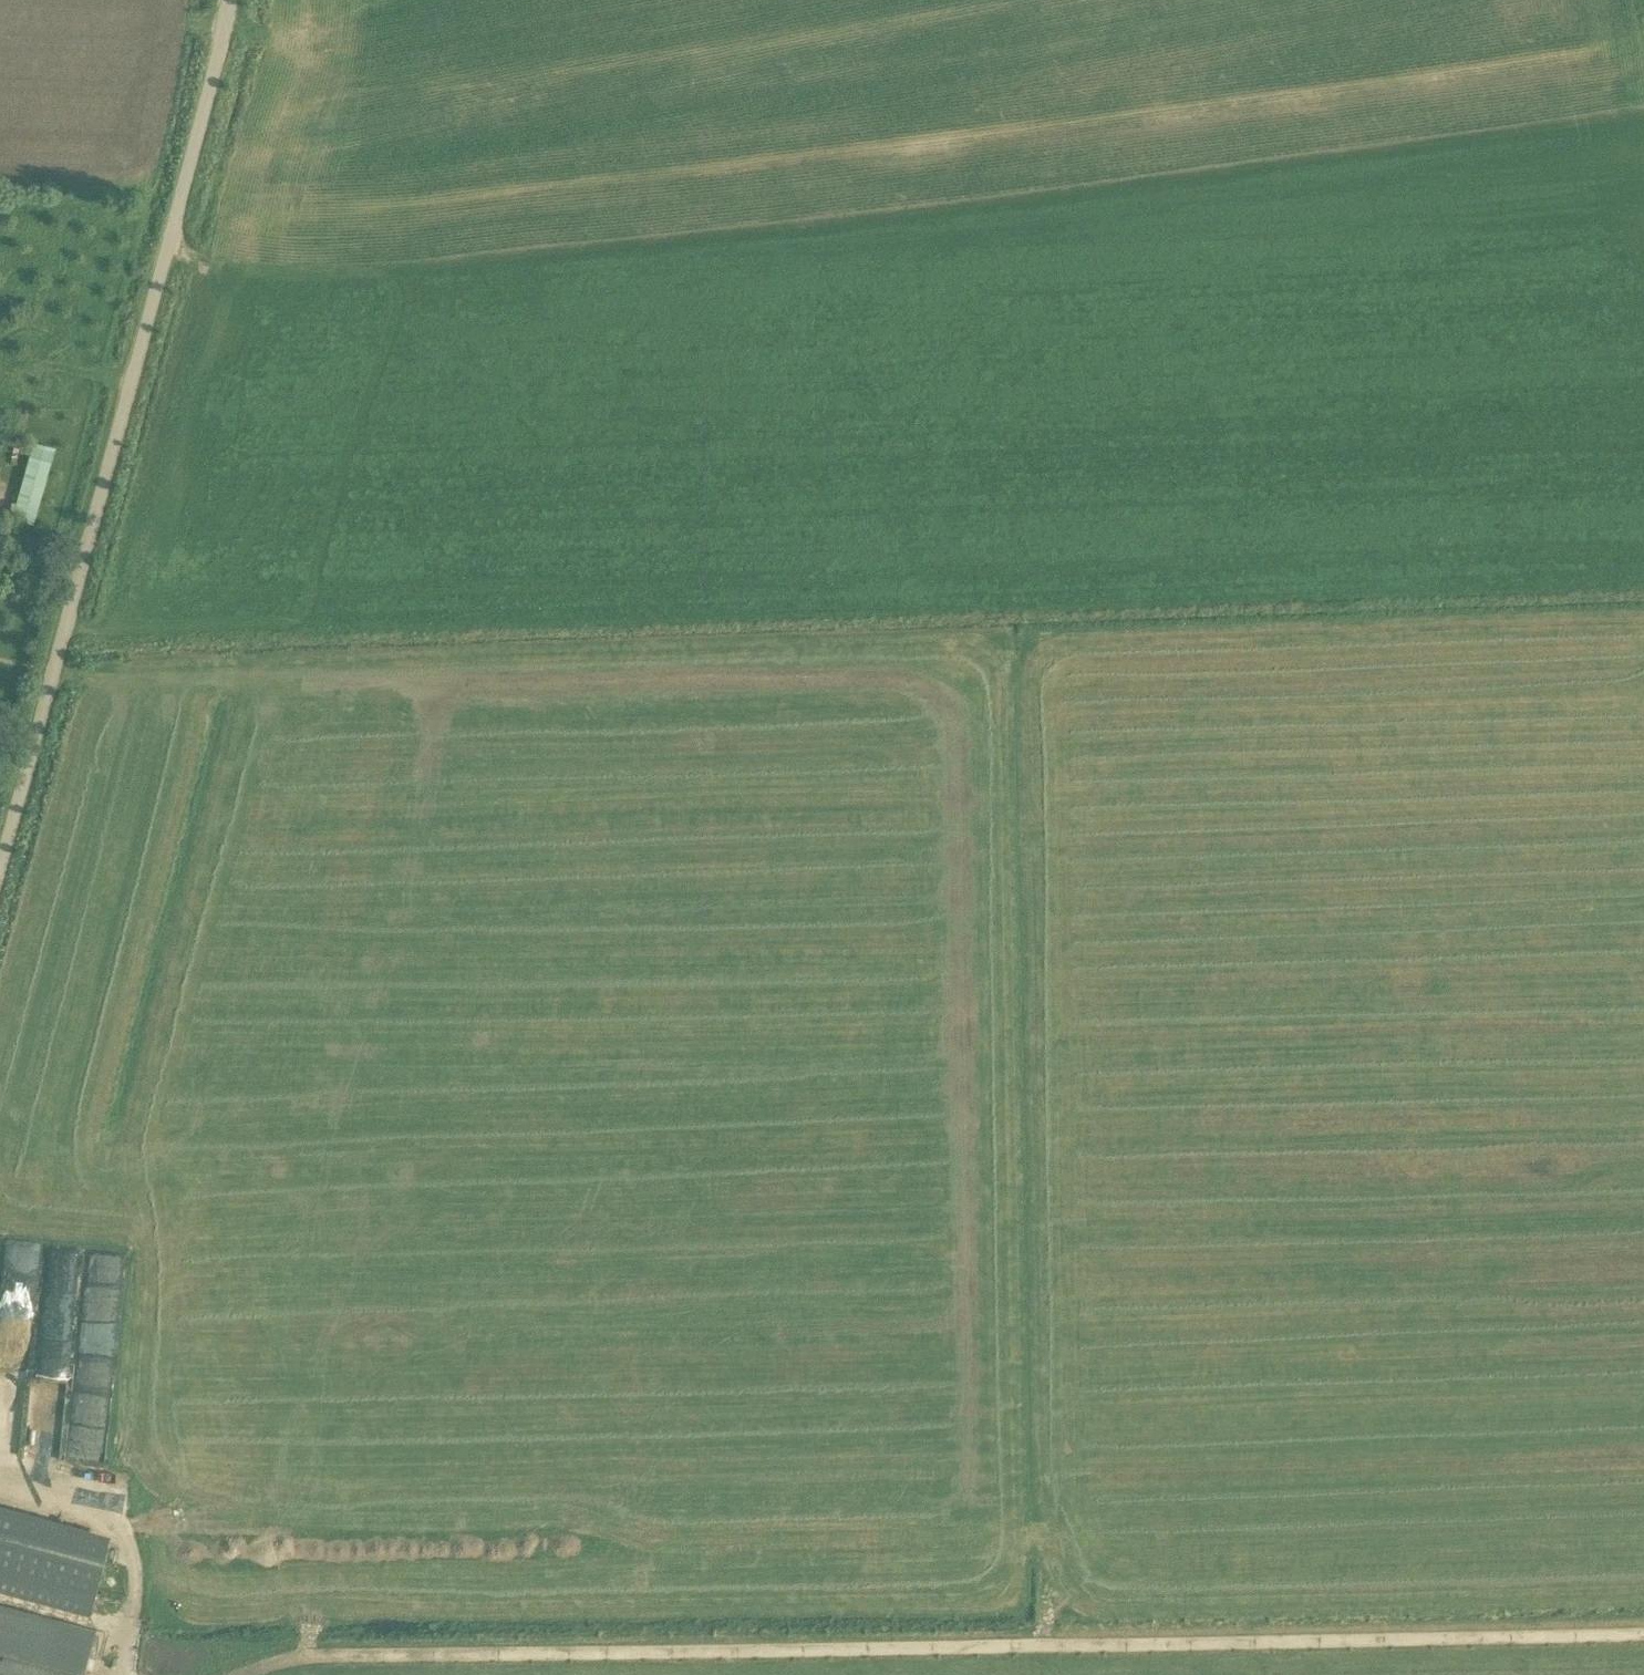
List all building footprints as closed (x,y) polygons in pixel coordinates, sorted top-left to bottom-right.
[(37,523),(55,445),(32,439),(14,517),(37,523)] [(32,1343),(29,1295),(6,1296),(9,1344),(32,1343)] [(111,1527),(0,1500),(0,1591),(91,1612),(111,1527)] [(96,1629),(0,1603),(0,1674),(84,1674),(96,1629)]
